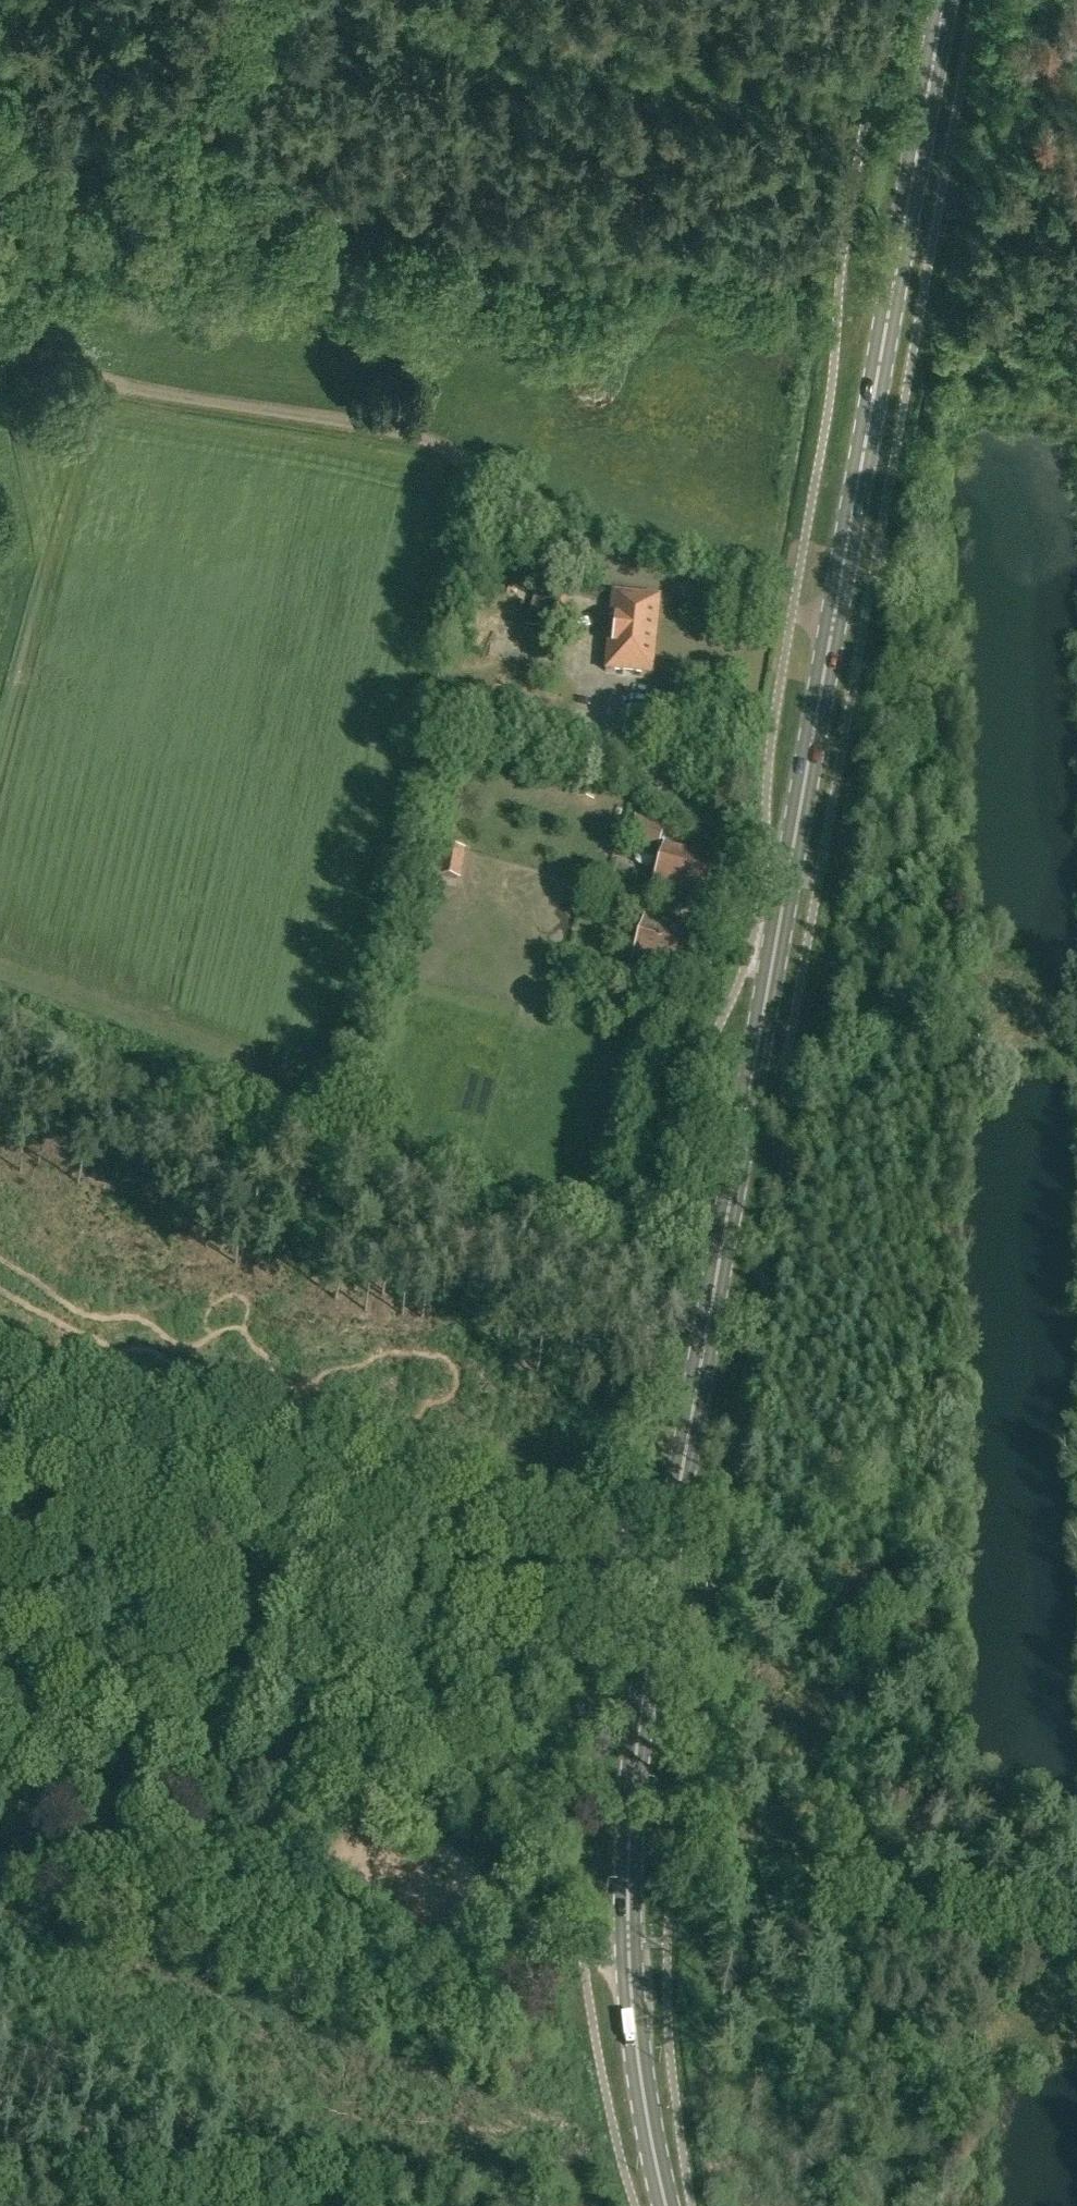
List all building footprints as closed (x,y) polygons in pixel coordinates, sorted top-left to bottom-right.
[(611,621),(615,621),(613,646),(609,646),(607,671),(653,675),(659,599),(612,596),(611,621)] [(654,885),(704,899),(715,861),(664,847),(654,885)] [(697,931),(645,915),(631,961),(683,976),(697,931)]
